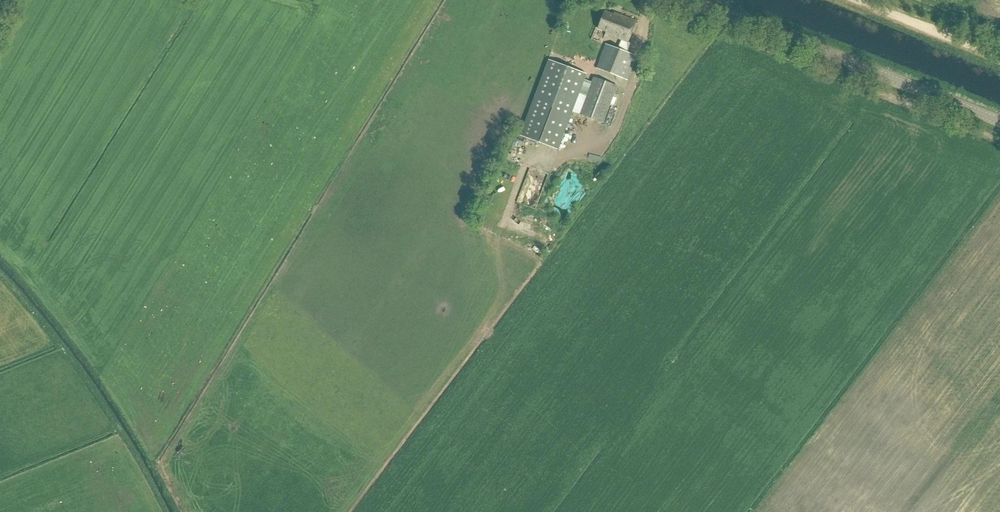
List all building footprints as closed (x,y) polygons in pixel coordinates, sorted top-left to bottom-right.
[(605,32),(628,41),(636,21),(621,14),(620,17),(605,10),(598,26),(606,30),(605,32)] [(638,56),(618,48),(606,44),(597,68),(628,80),(638,56)] [(545,69),(519,136),(557,150),(583,83),(586,74),(550,60),(548,59),(545,69)] [(604,123),(619,86),(594,76),(591,86),(580,114),(604,123)] [(596,157),(601,161),(613,149),(608,145),(596,157)] [(565,171),(568,165),(562,162),(559,167),(565,171)] [(535,169),(523,202),(539,208),(551,175),(535,169)] [(543,238),(555,239),(556,223),(544,222),(543,238)] [(491,235),(495,225),(489,223),(485,233),(491,235)]
